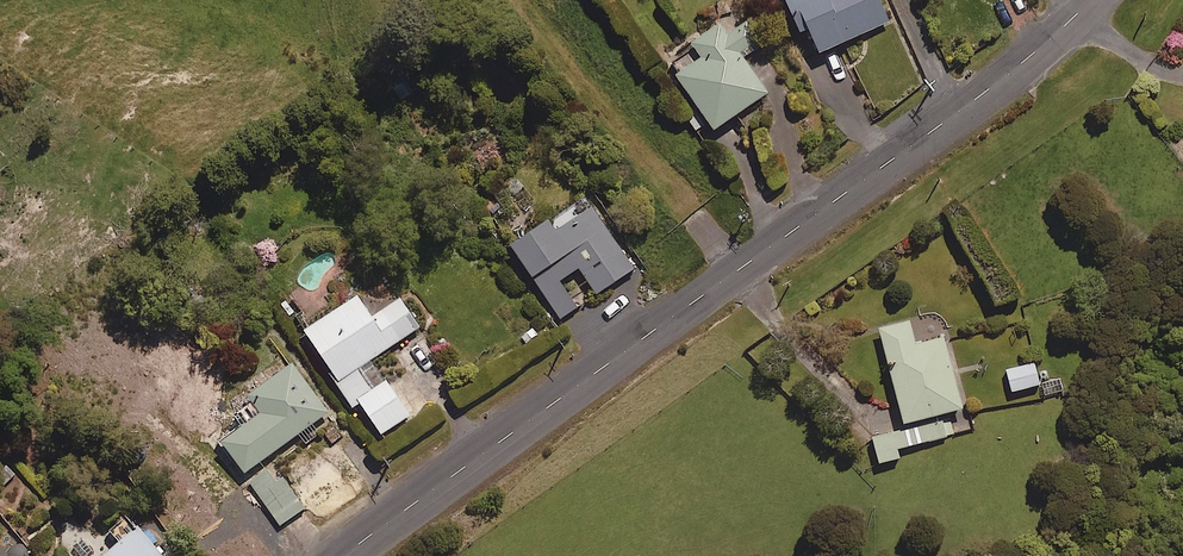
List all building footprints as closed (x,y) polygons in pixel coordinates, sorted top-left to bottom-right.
[(795,28),(805,24),(815,50),(886,19),(878,0),(783,0),(795,28)] [(696,106),(683,114),(692,128),(705,120),(709,126),(764,91),(741,55),(758,44),(736,10),(688,41),(697,53),(672,69),(696,106)] [(632,266),(586,200),(550,224),(543,214),(506,239),(559,316),(575,305),(557,278),(577,265),(595,292),(632,266)] [(369,315),(355,292),(300,326),(350,406),(358,401),(378,433),(408,414),(385,378),(372,386),(358,363),(418,326),(399,297),(369,315)] [(914,343),(907,319),(877,327),(902,421),(960,405),(942,335),(914,343)] [(327,409),(289,359),(247,390),(251,396),(230,411),(238,422),(217,438),(242,471),(296,431),(308,446),(321,436),(311,422),(327,409)] [(1038,383),(1032,361),(1005,368),(1010,390),(1038,383)] [(950,419),(896,432),(899,447),(954,433),(950,419)] [(898,457),(892,430),(871,435),(877,461),(898,457)] [(142,519),(98,555),(173,555),(142,519)]
